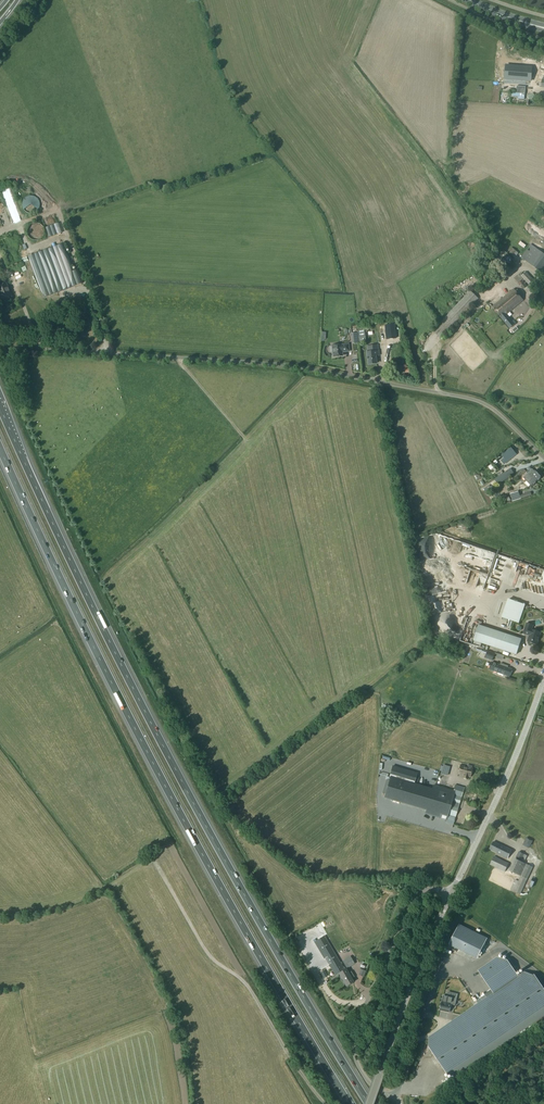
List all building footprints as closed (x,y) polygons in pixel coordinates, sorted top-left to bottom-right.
[(531,81),(532,67),(506,65),(505,79),(531,81)] [(44,227),(47,237),(59,233),(56,223),(44,227)] [(521,258),(541,273),(543,269),(543,254),(531,244),(521,258)] [(512,248),(507,253),(512,257),(517,252),(512,248)] [(504,252),(501,256),(509,264),(513,259),(504,252)] [(526,272),(521,277),(529,285),(534,280),(526,272)] [(519,275),(514,278),(518,284),(523,279),(519,275)] [(522,281),(518,284),(523,290),(527,286),(522,281)] [(0,286),(0,299),(1,301),(11,297),(6,283),(0,286)] [(514,290),(493,307),(510,329),(515,325),(507,315),(524,301),(514,290)] [(470,291),(432,331),(441,339),(479,299),(470,291)] [(382,326),(384,339),(393,338),(391,325),(382,326)] [(61,326),(59,327),(58,331),(59,333),(71,337),(73,335),(74,332),(73,329),(61,326)] [(341,345),(332,346),(333,357),(342,356),(342,351),(343,351),(343,352),(349,352),(348,345),(341,346),(341,345)] [(368,353),(367,353),(368,365),(376,364),(375,356),(376,356),(376,352),(378,352),(377,346),(367,347),(368,353)] [(516,455),(510,448),(502,455),(507,462),(516,455)] [(485,468),(482,469),(487,477),(492,475),(490,471),(487,472),(485,468)] [(511,468),(494,479),(498,485),(515,474),(511,468)] [(532,470),(524,478),(525,480),(532,487),(541,478),(535,471),(534,472),(532,470)] [(493,485),(484,491),(487,496),(496,489),(493,485)] [(473,585),(477,570),(470,568),(466,584),(473,585)] [(524,606),(507,600),(501,619),(518,624),(524,606)] [(480,624),(475,640),(517,654),(522,638),(480,624)] [(527,624),(523,634),(530,636),(527,642),(537,645),(541,634),(532,631),(533,626),(527,624)] [(487,652),(485,657),(494,660),(496,655),(487,652)] [(492,663),(489,670),(510,677),(512,670),(507,668),(508,666),(501,664),(500,666),(492,663)] [(390,738),(398,738),(398,714),(391,714),(390,738)] [(460,764),(457,774),(462,776),(462,778),(467,779),(468,777),(470,778),(473,768),(472,768),(472,766),(467,765),(467,766),(460,764)] [(392,766),(383,796),(447,815),(445,822),(453,825),(464,787),(460,786),(460,785),(456,783),(456,785),(455,785),(454,788),(447,786),(448,783),(416,774),(416,773),(392,766)] [(521,844),(529,847),(531,840),(524,837),(521,844)] [(493,842),(489,849),(496,853),(507,859),(512,850),(500,844),(500,845),(493,842)] [(514,858),(508,871),(520,876),(518,881),(515,880),(510,890),(520,894),(533,867),(526,864),(527,862),(524,861),(527,856),(519,851),(515,859),(514,858)] [(494,856),(490,865),(504,872),(509,863),(494,856)] [(486,939),(458,926),(448,947),(476,960),(486,939)] [(324,937),(315,942),(335,976),(339,974),(347,987),(354,982),(352,979),(355,977),(352,972),(349,974),(346,969),(344,971),(324,937)] [(478,971),(493,993),(429,1038),(428,1047),(436,1059),(437,1059),(439,1061),(438,1061),(446,1073),(447,1073),(455,1076),(543,1015),(543,992),(542,990),(540,988),(541,987),(532,975),(524,972),(518,976),(507,960),(505,959),(503,958),(503,959),(500,958),(501,957),(499,957),(498,957),(478,971)] [(351,958),(343,962),(347,968),(354,964),(351,958)] [(457,994),(453,993),(452,997),(447,996),(447,997),(443,996),(442,1001),(439,1010),(449,1012),(451,1004),(454,1005),(457,994)]
